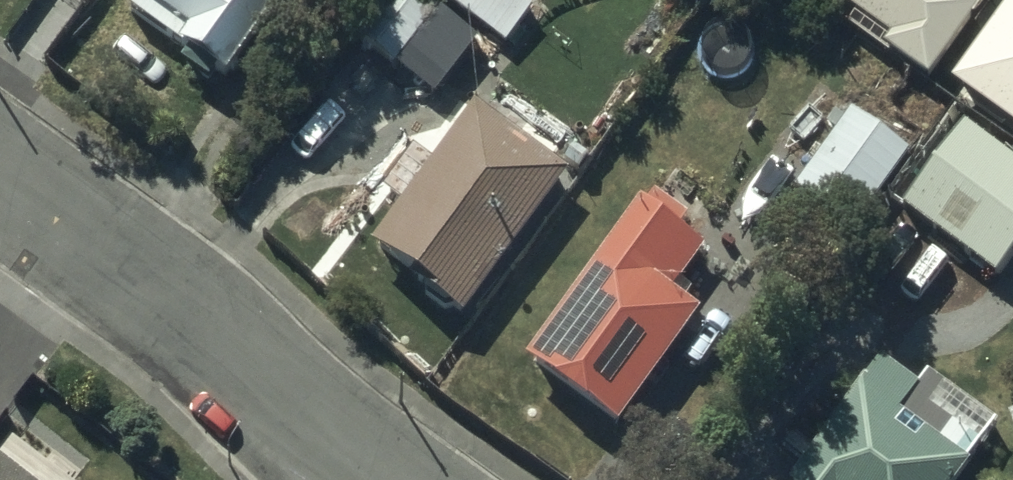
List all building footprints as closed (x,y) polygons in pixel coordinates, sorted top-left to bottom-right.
[(127,20),(177,58),(178,60),(179,62),(180,64),(181,66),(182,68),(183,69),(184,71),(186,73),(187,74),(188,76),(190,77),(192,78),(193,80),(195,81),(197,82),(199,83),(201,84),(203,85),(205,85),(207,86),(209,86),(211,87),(213,87),(215,88),(217,88),(219,88),(221,88),(223,88),(225,87),(228,87),(230,87),(232,86),(234,85),(236,85),(238,84),(289,6),(286,4),(288,0),(140,0),(127,20)] [(434,106),(478,53),(413,0),(394,0),(358,44),(434,106)] [(502,53),(533,15),(515,0),(436,0),(502,53)] [(888,47),(882,56),(927,89),(977,19),(950,0),(822,0),(888,47)] [(950,93),(1012,139),(1012,8),(950,93)] [(818,165),(792,199),(851,243),(909,164),(825,102),(792,146),(818,165)] [(473,117),(367,258),(461,328),(565,188),(524,158),(532,148),(509,131),(503,139),(473,117)] [(902,220),(993,288),(1012,261),(1012,171),(965,135),(902,220)] [(647,203),(524,375),(615,440),(695,328),(667,309),(706,255),(683,239),(688,232),(647,203)] [(803,479),(969,479),(965,477),(989,444),(923,396),(918,403),(880,375),(803,479)]
